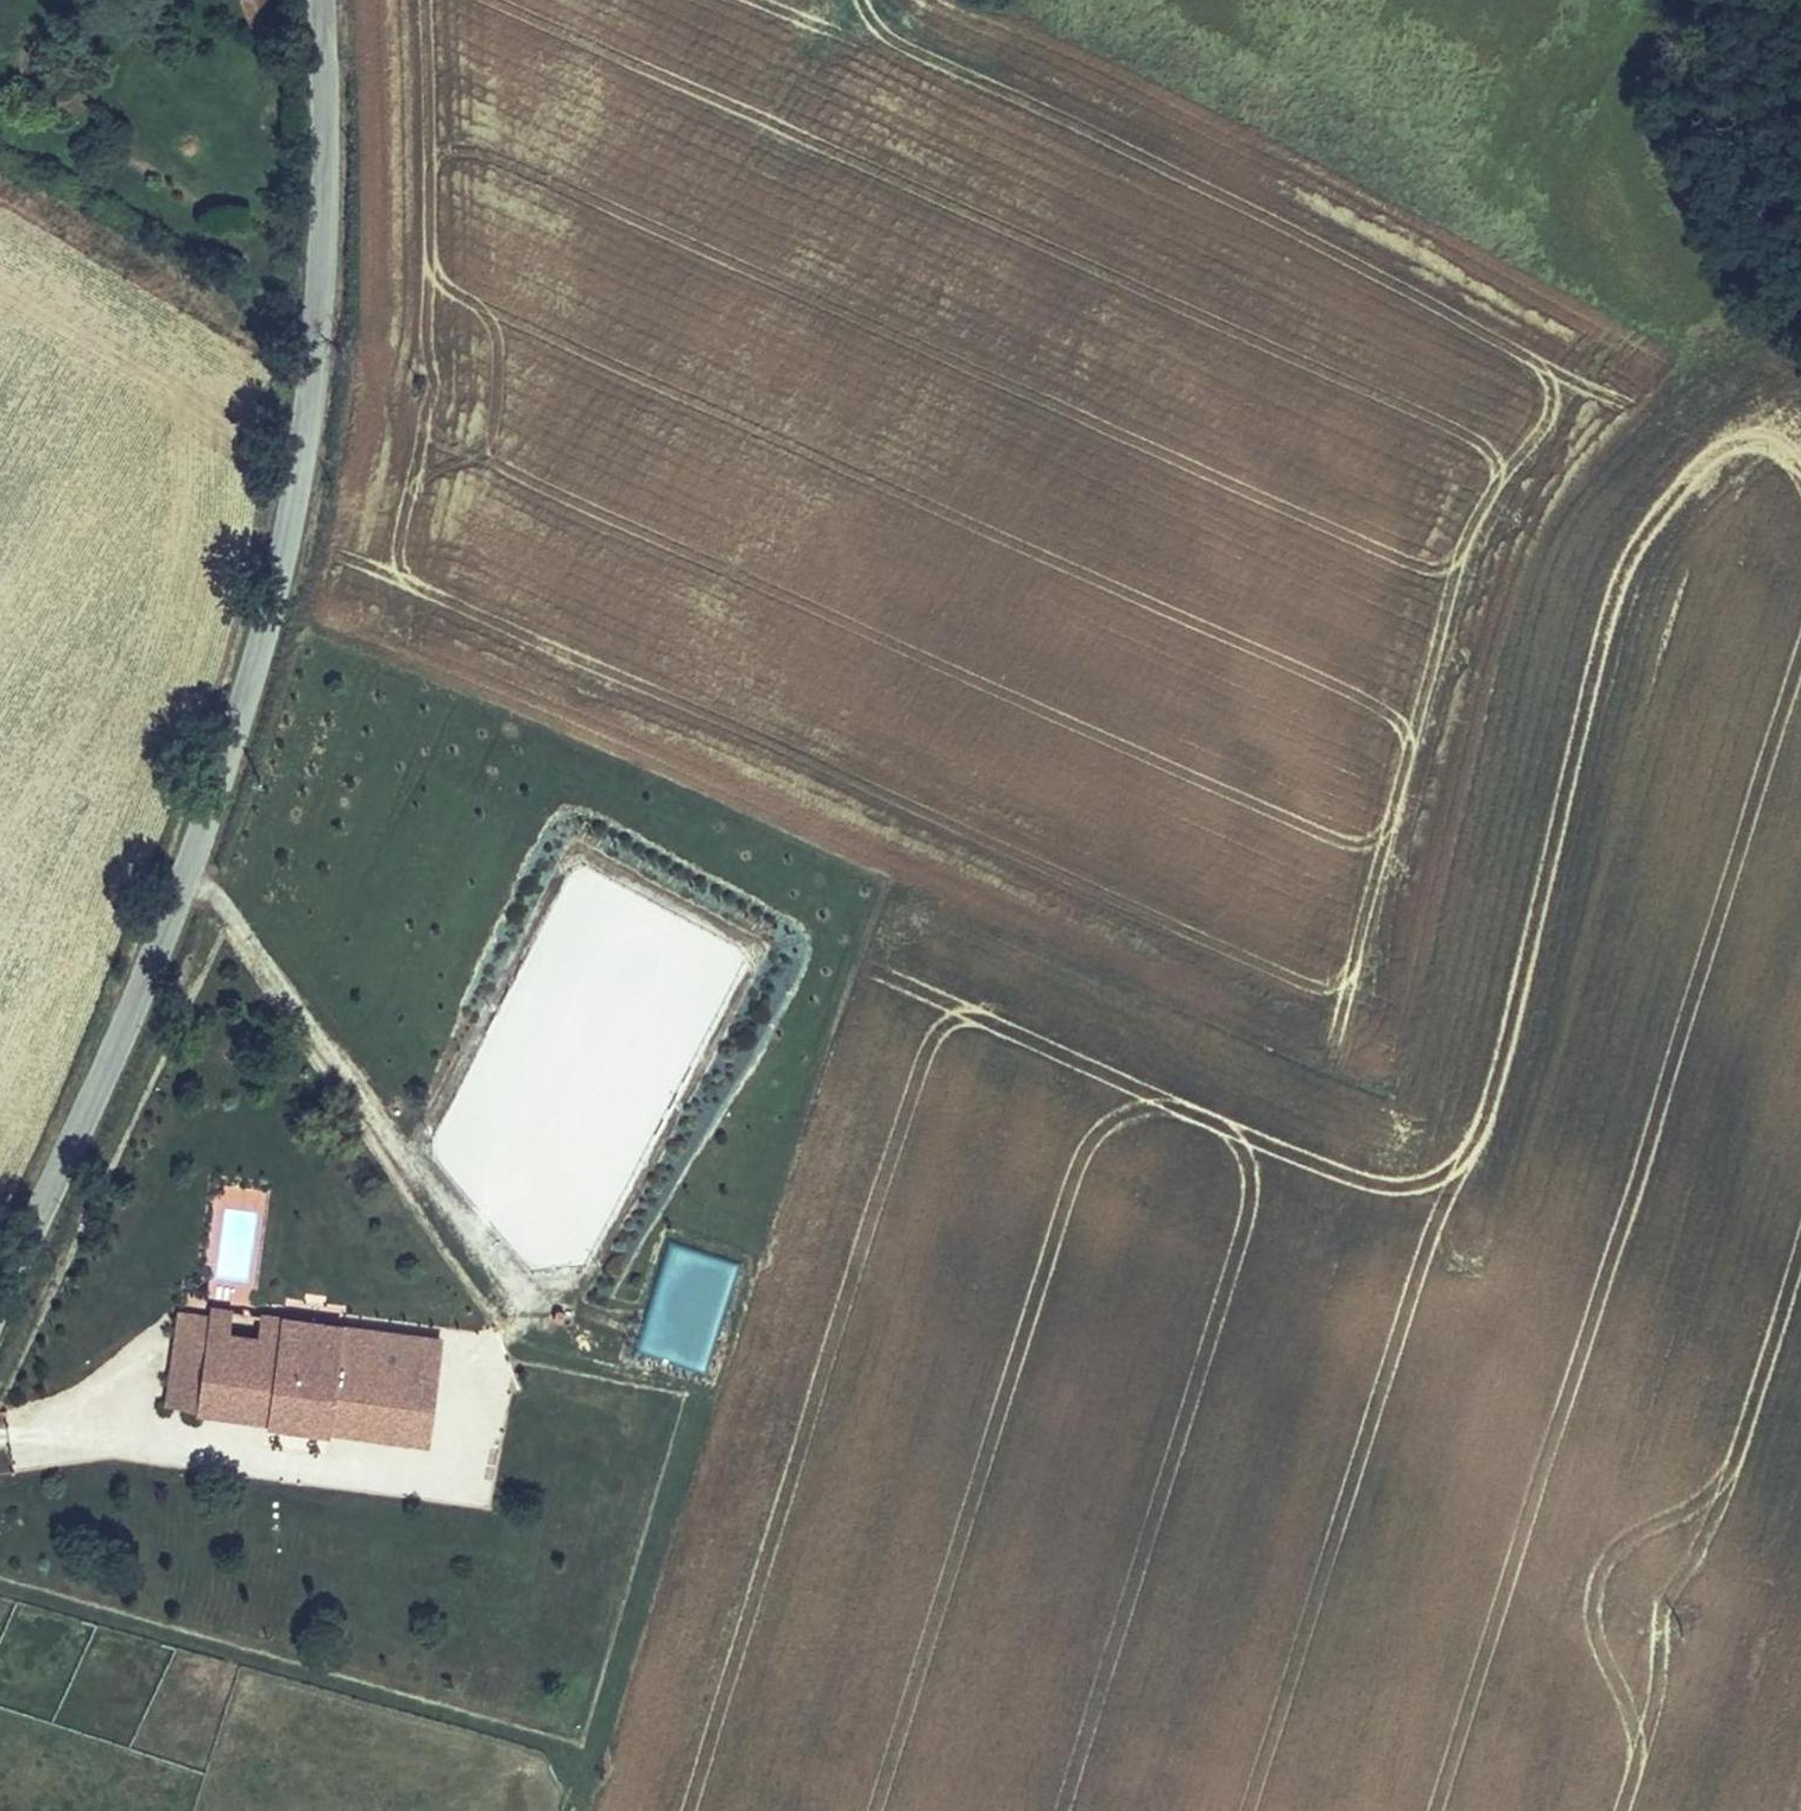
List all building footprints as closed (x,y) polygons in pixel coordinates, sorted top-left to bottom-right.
[(277,19),(269,0),(239,0),(251,30),(277,19)] [(195,1409),(331,1429),(342,1346),(272,1336),(275,1311),(210,1301),(208,1314),(195,1409)] [(162,1403),(195,1409),(208,1314),(176,1309),(162,1403)] [(275,1311),(272,1336),(342,1346),(347,1320),(275,1311)] [(443,1335),(347,1320),(342,1346),(441,1359),(443,1335)] [(430,1440),(441,1359),(342,1346),(331,1429),(430,1440)]
